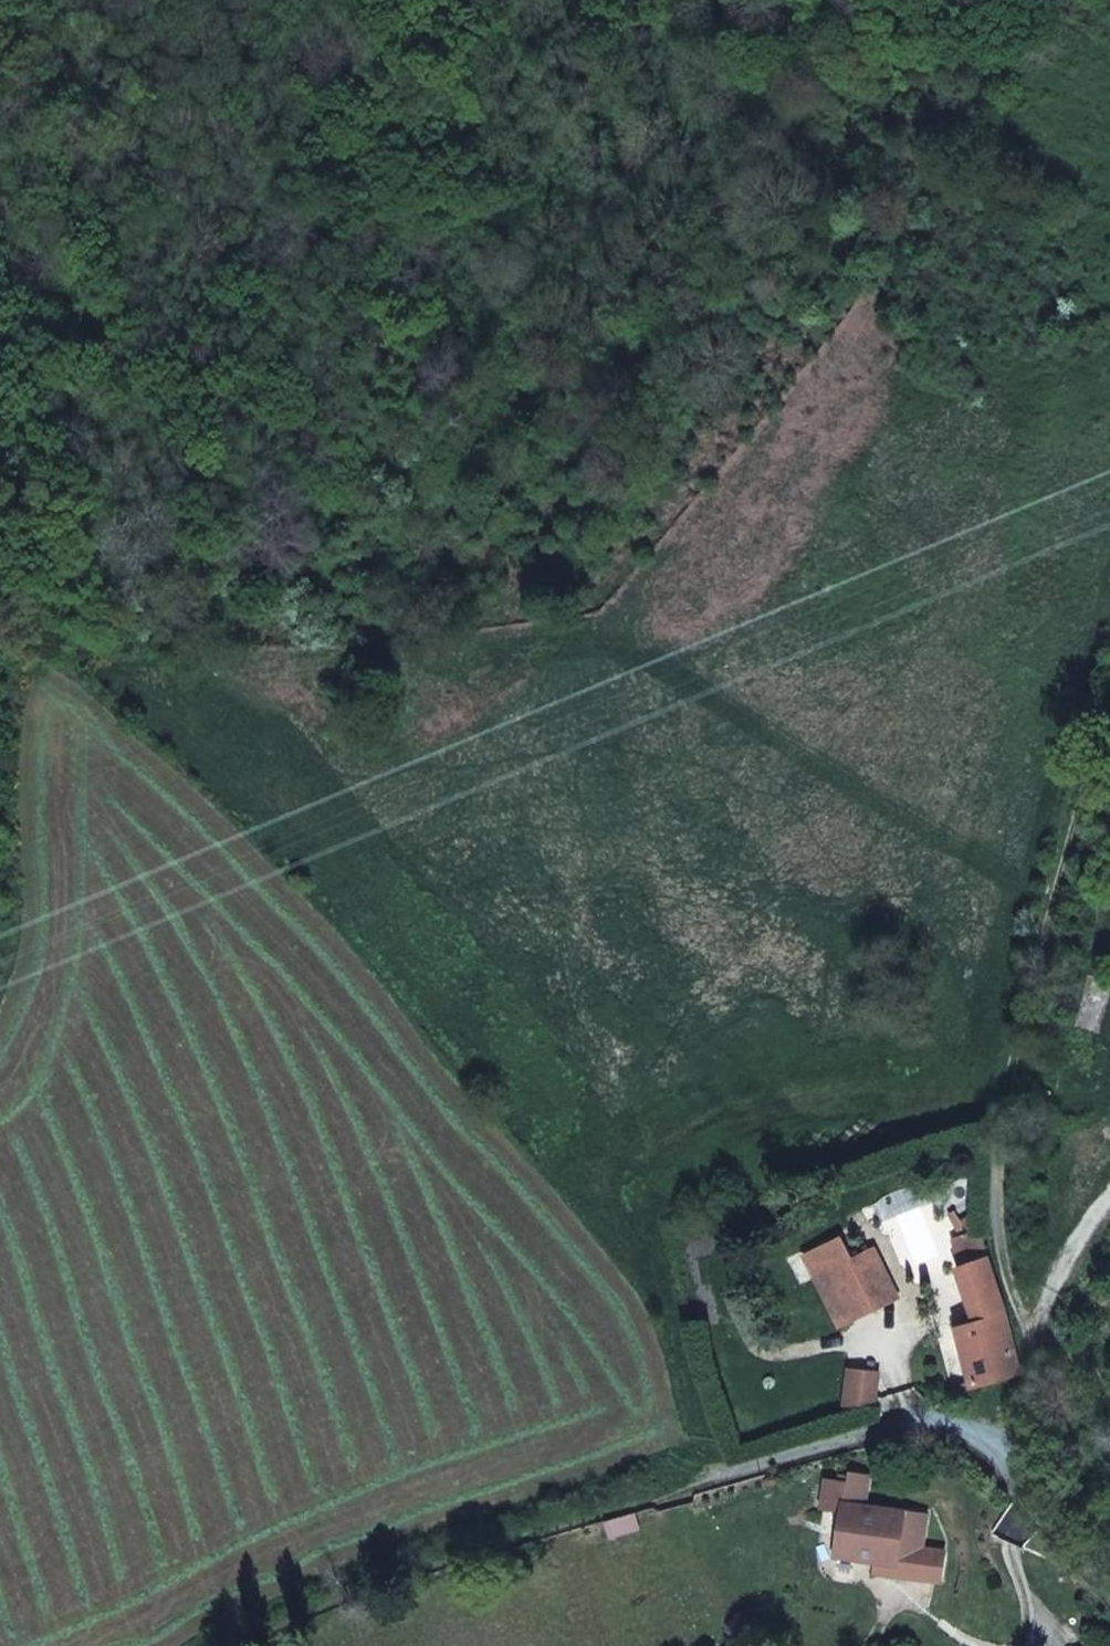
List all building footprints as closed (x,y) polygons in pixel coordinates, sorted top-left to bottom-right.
[(959,1237),(965,1265),(989,1258),(982,1231),(971,1234),(964,1207),(957,1210),(963,1236),(959,1237)] [(808,1243),(829,1299),(834,1297),(868,1283),(856,1251),(847,1228),(808,1243)] [(879,1242),(856,1251),(868,1283),(876,1303),(899,1294),(879,1242)] [(972,1386),(1020,1374),(989,1258),(965,1265),(963,1266),(977,1322),(956,1328),(972,1386)] [(834,1297),(841,1316),(876,1303),(868,1283),(834,1297)] [(896,1563),(917,1567),(915,1577),(959,1583),(963,1555),(941,1552),(946,1516),(925,1512),(924,1515),(904,1512),(884,1509),(887,1481),(848,1476),(845,1503),(843,1503),(836,1554),(896,1563)] [(610,1518),(614,1533),(638,1526),(634,1511),(610,1518)] [(896,1563),(895,1574),(915,1577),(917,1567),(896,1563)]
